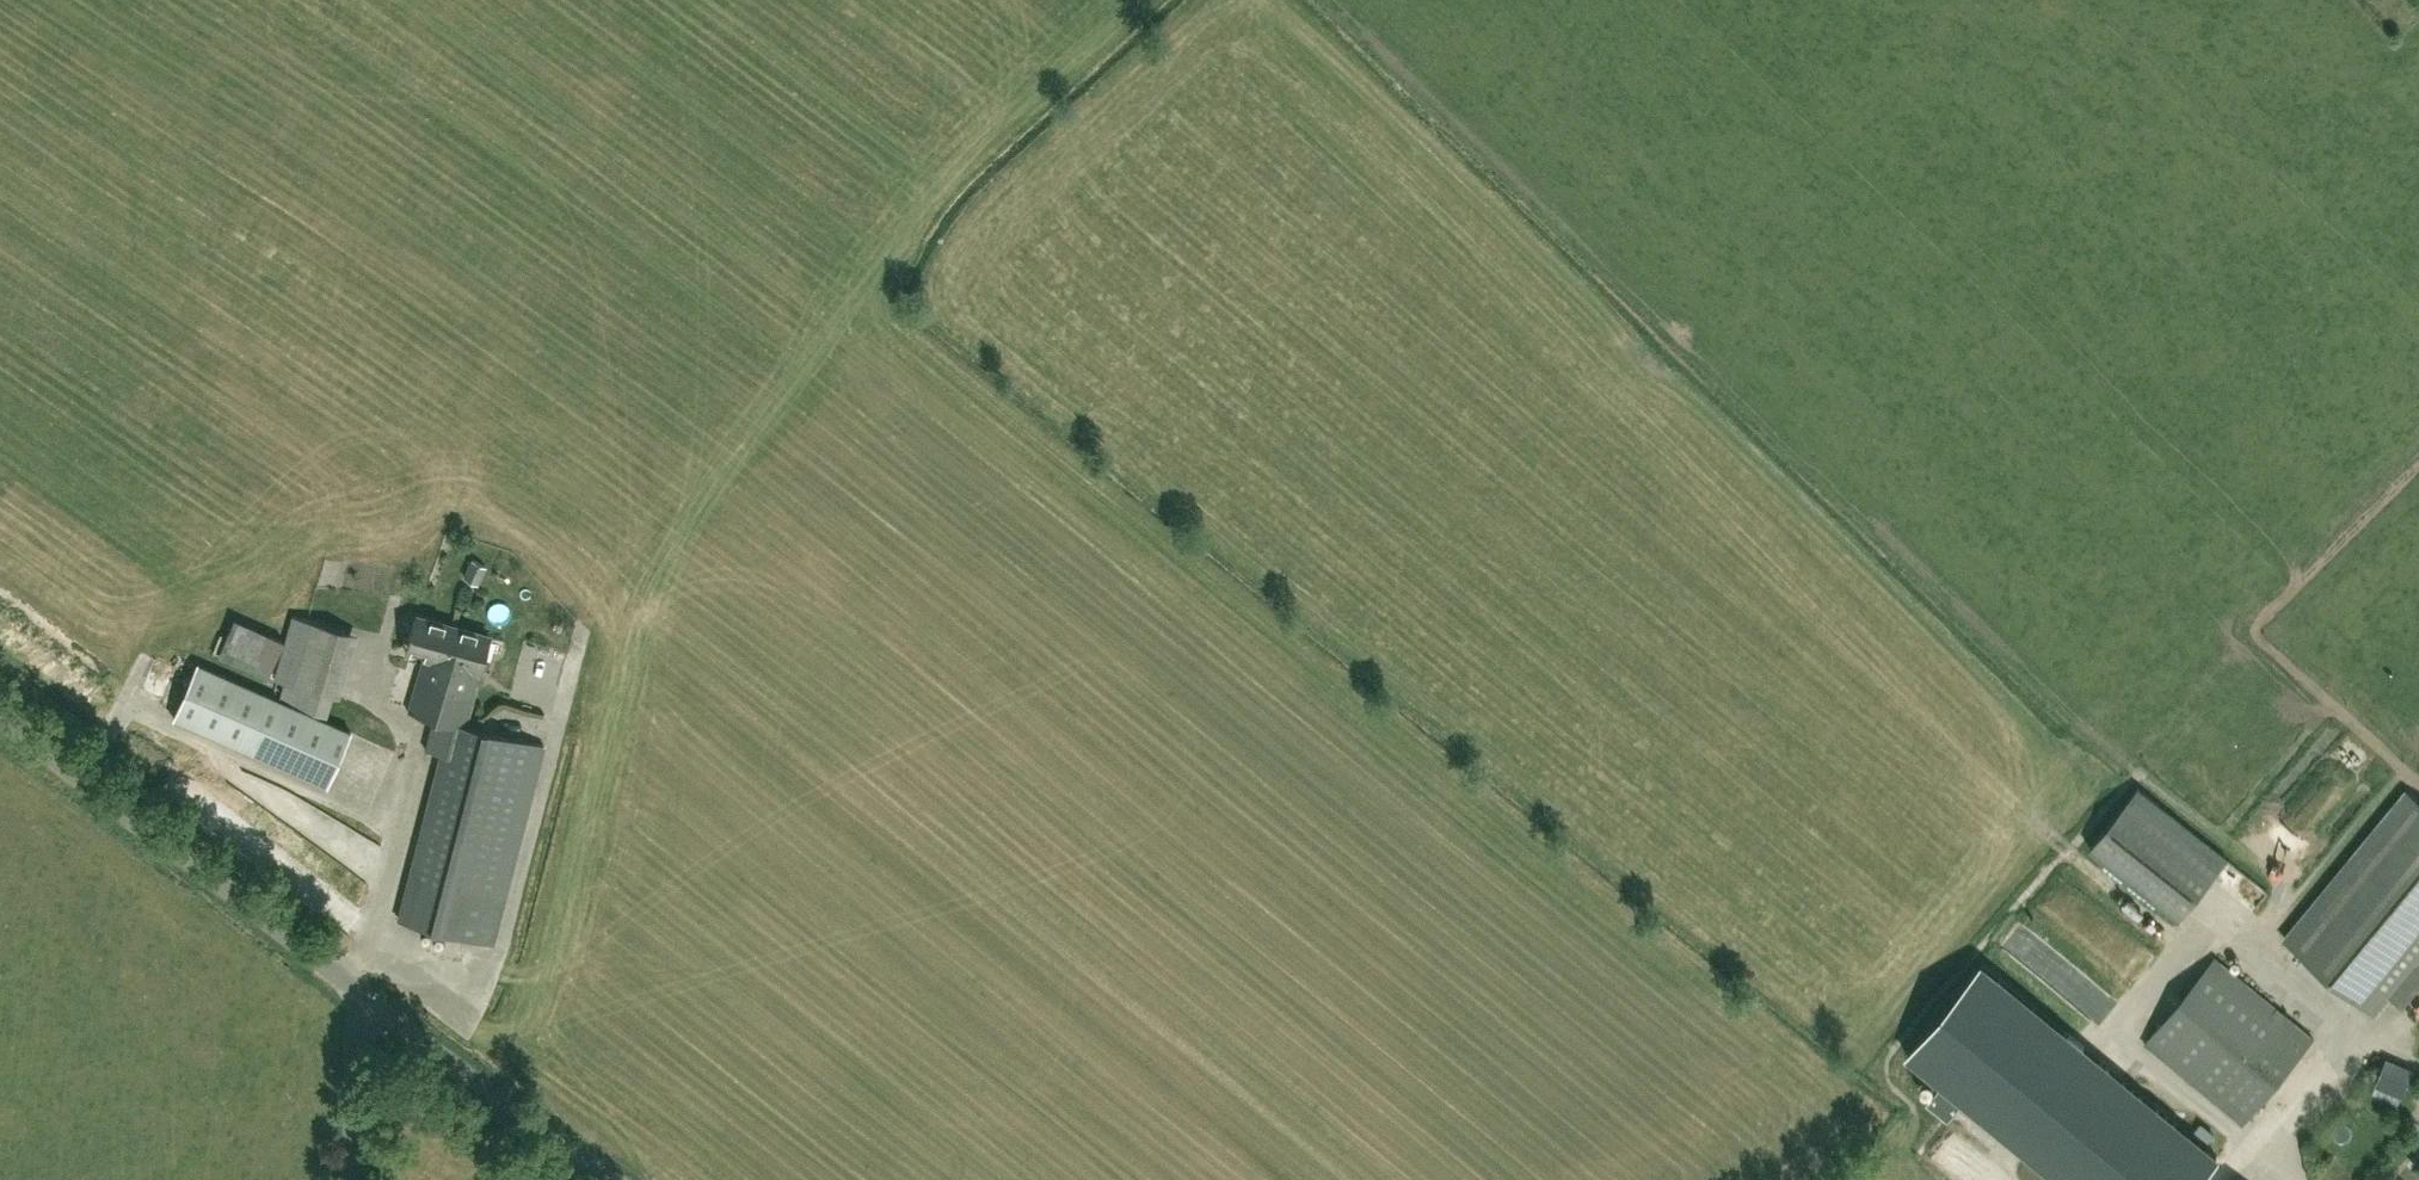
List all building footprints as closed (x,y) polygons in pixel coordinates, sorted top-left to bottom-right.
[(464,576),(477,584),(486,565),(472,558),(464,576)] [(494,942),(545,743),(467,723),(489,634),(415,615),(407,644),(423,648),(408,710),(434,717),(426,749),(443,753),(401,918),(494,942)] [(277,671),(290,642),(243,621),(230,650),(277,671)] [(174,717),(327,785),(351,730),(198,662),(174,717)] [(377,800),(382,761),(359,759),(355,797),(377,800)] [(2179,920),(2228,859),(2138,787),(2089,848),(2179,920)] [(2400,1009),(2418,986),(2418,967),(2417,966),(2418,963),(2418,799),(2405,788),(2282,938),(2376,1015),(2389,1000),(2400,1009)] [(2145,1043),(2243,1124),(2314,1038),(2216,957),(2145,1043)] [(1992,1125),(2059,1179),(2197,1179),(2216,1156),(2067,1034),(1982,964),(1907,1055),(1992,1125)] [(1973,1169),(1985,1152),(1952,1130),(1931,1161),(1945,1170),(1954,1156),(1973,1169)]
